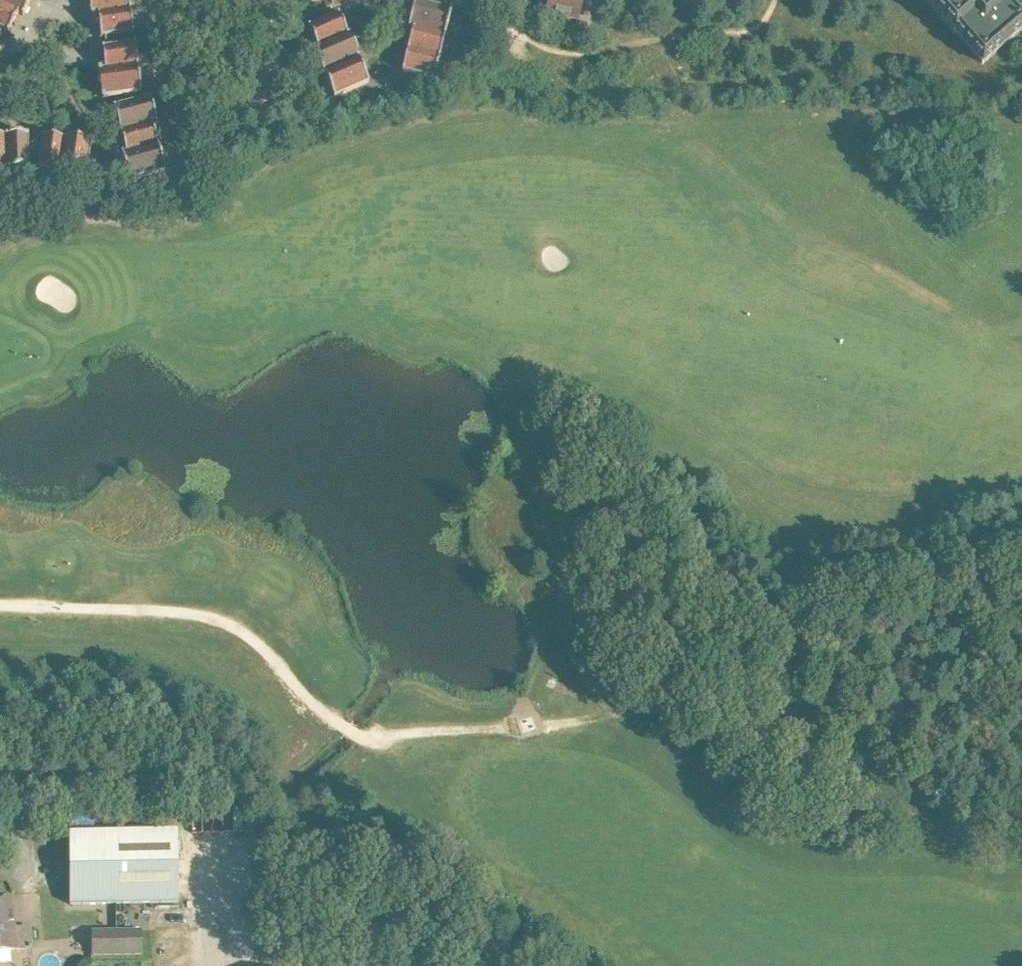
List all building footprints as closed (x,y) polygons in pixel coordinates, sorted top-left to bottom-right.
[(31,0),(0,0),(0,6),(17,15),(19,13),(23,15),(31,0)] [(130,0),(90,0),(92,17),(96,17),(96,16),(99,15),(99,17),(132,13),(130,0)] [(445,39),(453,10),(415,0),(409,27),(413,28),(413,31),(445,39)] [(546,14),(578,21),(583,0),(549,0),(546,14)] [(983,65),(1021,30),(1021,13),(1011,0),(928,0),(983,65)] [(17,15),(0,6),(0,28),(8,32),(17,15)] [(317,46),(348,33),(339,12),(309,26),(317,46)] [(134,32),(132,13),(99,17),(101,36),(134,32)] [(440,61),(445,39),(413,31),(407,52),(440,61)] [(360,57),(350,33),(348,33),(317,46),(313,48),(326,77),(360,61),(359,58),(360,57)] [(139,69),(136,43),(102,47),(105,68),(102,69),(102,67),(98,67),(99,75),(139,69)] [(435,79),(440,61),(407,52),(403,71),(435,79)] [(369,82),(360,61),(326,77),(335,97),(369,82)] [(142,92),(139,69),(99,75),(102,99),(106,98),(106,97),(142,92)] [(158,123),(151,96),(114,106),(122,135),(154,126),(153,124),(158,123)] [(160,149),(154,126),(122,135),(126,152),(122,153),(123,159),(160,149)] [(30,168),(29,135),(6,136),(7,169),(8,168),(30,168)] [(61,172),(65,138),(43,135),(38,168),(59,171),(61,172)] [(6,136),(0,136),(0,174),(9,174),(8,168),(7,169),(6,136)] [(87,178),(92,145),(93,145),(94,141),(65,137),(65,138),(61,172),(59,171),(58,174),(57,174),(57,178),(88,182),(89,178),(87,178)] [(166,170),(160,149),(123,159),(129,180),(166,170)] [(70,832),(71,903),(178,900),(176,829),(70,832)] [(32,948),(30,928),(15,929),(12,897),(0,898),(0,941),(1,949),(0,949),(0,950),(32,948)] [(148,965),(186,965),(184,923),(146,925),(148,965)] [(93,932),(93,954),(142,953),(141,931),(93,932)]
